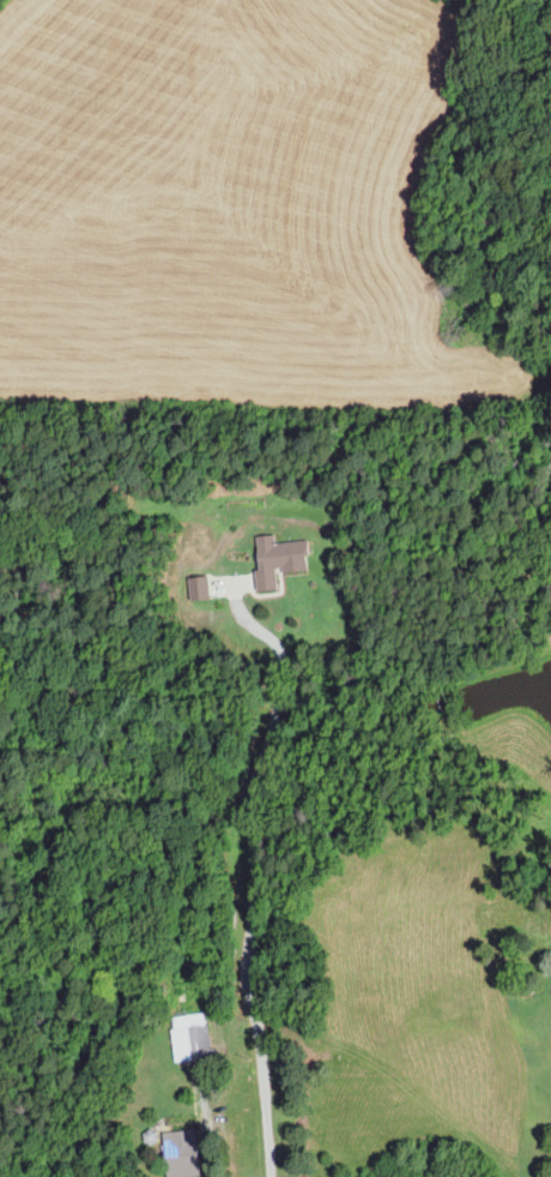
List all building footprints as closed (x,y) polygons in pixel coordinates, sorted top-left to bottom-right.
[(253,534),(257,589),(277,588),(276,570),(307,568),(305,539),(274,541),(273,533),(253,534)] [(190,577),(194,600),(213,597),(209,574),(190,577)] [(169,1015),(174,1061),(209,1057),(205,1011),(169,1015)] [(193,1127),(162,1132),(169,1176),(176,1176),(200,1174),(193,1127)]
